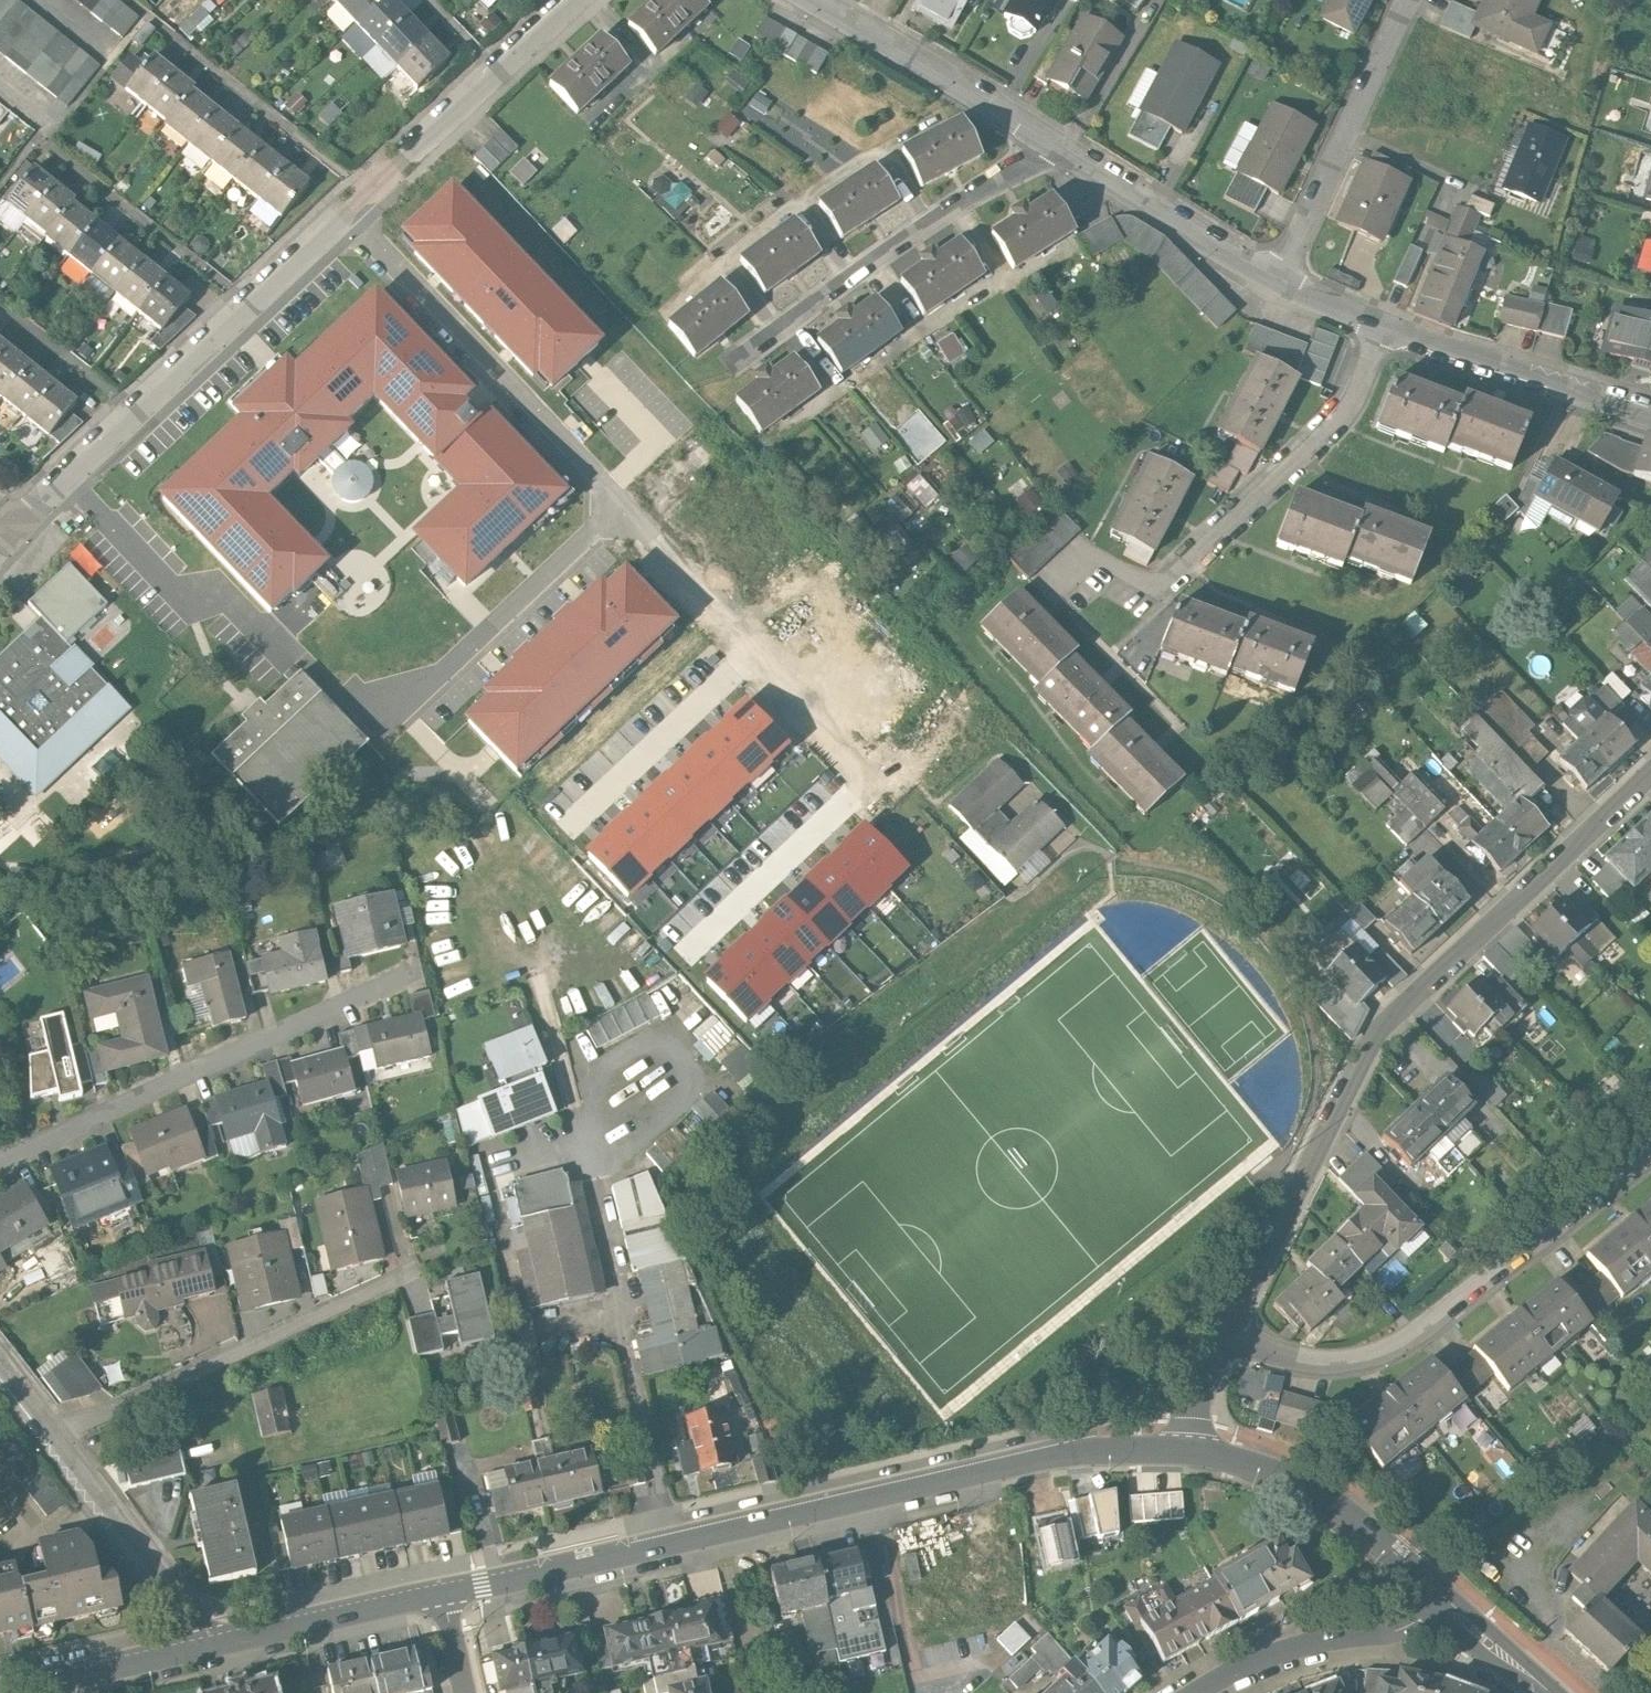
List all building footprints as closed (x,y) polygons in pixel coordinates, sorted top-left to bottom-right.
[(0,3),(0,19),(2,20),(18,0),(3,0),(0,3)] [(2,20),(12,28),(29,7),(20,0),(18,0),(2,20)] [(80,5),(90,13),(101,0),(85,0),(80,5)] [(90,13),(101,22),(118,0),(117,0),(101,0),(90,13)] [(118,0),(101,22),(111,30),(128,9),(118,0)] [(336,3),(356,25),(383,0),(339,0),(336,3)] [(390,0),(383,0),(356,25),(377,47),(407,18),(390,0)] [(697,0),(661,0),(659,2),(657,0),(648,8),(650,10),(628,30),(654,60),(707,12),(697,0)] [(916,7),(951,28),(966,4),(960,1),(960,0),(921,0),(916,7)] [(1005,15),(1011,19),(1009,23),(1011,31),(1021,37),(1030,35),(1032,31),(1035,33),(1044,17),(1047,19),(1058,0),(1014,0),(1005,15)] [(1134,12),(1142,0),(1116,0),(1134,12)] [(1321,18),(1353,35),(1371,0),(1331,0),(1321,18)] [(1478,16),(1473,26),(1475,27),(1535,55),(1547,28),(1529,19),(1538,0),(1485,0),(1478,16)] [(1478,16),(1451,3),(1439,28),(1469,41),(1475,27),(1473,26),(1478,16)] [(29,7),(12,28),(23,36),(39,15),(29,7)] [(128,9),(111,30),(121,38),(138,17),(128,9)] [(39,15),(23,36),(33,45),(50,23),(39,15)] [(407,18),(377,47),(397,69),(428,40),(407,18)] [(1076,34),(1048,82),(1049,82),(1083,103),(1121,39),(1086,18),(1076,34)] [(0,23),(0,44),(12,28),(2,20),(0,23)] [(753,40),(815,76),(827,55),(765,20),(753,40)] [(50,23),(33,45),(43,53),(60,31),(50,23)] [(1064,27),(1034,77),(1047,84),(1049,82),(1048,82),(1076,34),(1064,27)] [(0,44),(0,53),(6,58),(23,36),(12,28),(0,44)] [(60,31),(43,53),(53,61),(70,40),(60,31)] [(23,36),(6,58),(16,66),(33,45),(23,36)] [(70,40),(53,61),(63,69),(80,48),(70,40)] [(428,40),(397,69),(418,90),(448,62),(428,40)] [(628,70),(602,42),(579,62),(577,60),(570,68),(571,70),(550,89),(576,117),(628,70)] [(1175,42),(1137,112),(1167,128),(1182,136),(1220,66),(1175,42)] [(33,45),(16,66),(26,74),(43,53),(33,45)] [(80,48),(63,69),(74,77),(90,56),(80,48)] [(43,53),(26,74),(36,82),(53,61),(43,53)] [(90,56),(74,77),(84,85),(101,64),(90,56)] [(141,69),(127,58),(111,78),(147,106),(172,74),(151,57),(141,69)] [(53,61),(36,82),(47,90),(63,69),(53,61)] [(63,69),(47,90),(57,98),(74,77),(63,69)] [(172,74),(147,106),(167,123),(190,93),(193,90),(172,74)] [(74,77),(57,98),(67,106),(84,85),(74,77)] [(167,123),(164,127),(187,145),(214,113),(190,93),(167,123)] [(1274,107),(1253,146),(1251,145),(1236,172),(1266,188),(1278,194),(1279,191),(1277,191),(1291,166),(1288,164),(1293,155),(1297,157),(1314,126),(1272,104),(1271,106),(1274,107)] [(0,105),(0,122),(9,111),(0,105)] [(1167,128),(1137,112),(1123,136),(1154,153),(1167,128)] [(238,132),(214,113),(187,145),(211,164),(238,132)] [(963,123),(903,153),(920,188),(945,176),(946,177),(956,172),(956,171),(981,159),(963,123)] [(1529,128),(1504,189),(1539,203),(1540,201),(1536,199),(1544,179),(1548,180),(1564,142),(1529,128)] [(501,131),(473,158),(490,176),(518,149),(501,131)] [(261,150),(238,132),(211,164),(234,183),(261,150)] [(284,168),(261,150),(234,183),(258,201),(284,168)] [(1407,183),(1364,163),(1338,222),(1380,241),(1407,183)] [(284,168),(258,201),(281,220),(307,187),(284,168)] [(53,185),(34,170),(7,204),(26,219),(53,185)] [(875,171),(818,206),(840,240),(863,225),(864,227),(874,221),(873,219),(897,204),(875,171)] [(1266,188),(1236,172),(1223,197),(1253,212),(1266,188)] [(74,202),(53,185),(26,219),(47,236),(70,206),(74,202)] [(536,280),(452,192),(405,235),(420,250),(415,255),(453,295),(458,290),(470,303),(464,308),(482,327),(488,322),(499,334),(494,339),(532,380),(537,375),(551,390),(598,346),(586,334),(581,339),(570,327),(575,322),(547,292),(542,296),(530,285),(536,280)] [(1052,197),(1028,213),(1024,207),(1013,214),(1017,220),(993,236),(1014,269),(1074,231),(1052,197)] [(1494,207),(1470,197),(1464,209),(1489,219),(1494,207)] [(94,225),(70,206),(47,236),(45,239),(69,257),(94,225)] [(1476,216),(1457,209),(1451,223),(1471,231),(1476,216)] [(1421,225),(1446,235),(1450,224),(1426,214),(1421,225)] [(1235,314),(1163,238),(1128,216),(1116,217),(1109,222),(1119,238),(1152,261),(1217,330),(1235,314)] [(1107,219),(1078,238),(1089,257),(1119,238),(1109,222),(1107,219)] [(1471,231),(1451,223),(1445,239),(1465,248),(1470,235),(1471,231)] [(794,224),(740,264),(764,296),(787,279),(788,281),(796,275),(795,273),(818,257),(794,224)] [(94,225),(69,257),(92,276),(117,244),(94,225)] [(1465,248),(1445,239),(1414,314),(1450,329),(1481,254),(1465,248)] [(960,243),(935,260),(931,254),(921,260),(925,266),(901,283),(924,316),(982,276),(960,243)] [(141,263),(117,244),(92,276),(115,296),(141,263)] [(1423,252),(1409,247),(1394,283),(1407,289),(1423,252)] [(141,263),(115,296),(138,314),(164,281),(141,263)] [(188,300),(164,281),(138,314),(162,333),(182,309),(188,300)] [(721,286),(669,328),(695,359),(716,341),(718,343),(726,336),(725,334),(746,317),(721,286)] [(1544,307),(1505,297),(1498,321),(1537,332),(1544,307)] [(469,396),(376,298),(278,390),(262,373),(228,404),(245,421),(164,499),(271,613),(291,593),(294,595),(324,567),(263,502),(294,473),(299,479),(317,461),(335,479),(333,486),(334,492),(339,500),(346,505),(353,506),(361,504),(368,499),(372,491),(372,484),(369,476),(365,471),(355,467),(346,468),(329,450),(348,432),(343,427),(373,398),(464,493),(416,538),(465,589),(563,496),(484,413),(474,422),(459,406),(469,396)] [(899,334),(875,301),(852,318),(847,312),(837,319),(842,325),(818,342),(842,375),(899,334)] [(1572,311),(1545,304),(1544,307),(1537,332),(1564,339),(1572,311)] [(195,318),(182,309),(162,333),(151,345),(160,352),(195,318)] [(1616,309),(1604,351),(1650,365),(1650,319),(1616,309)] [(1268,332),(1254,327),(1244,352),(1257,358),(1257,357),(1258,358),(1268,332)] [(1339,338),(1313,328),(1307,346),(1295,377),(1320,387),(1339,338)] [(1280,337),(1268,332),(1258,358),(1270,364),(1280,337)] [(949,361),(965,352),(955,333),(939,342),(949,361)] [(1280,337),(1270,364),(1282,370),(1292,342),(1280,337)] [(1303,347),(1292,342),(1282,370),(1295,377),(1307,346),(1304,345),(1303,347)] [(0,357),(0,399),(2,401),(29,368),(6,350),(0,357)] [(1258,358),(1257,357),(1257,358),(1217,432),(1257,453),(1297,379),(1295,377),(1282,370),(1270,364),(1258,358)] [(794,360),(771,377),(766,371),(756,379),(760,385),(736,402),(760,435),(818,393),(794,360)] [(29,368),(2,401),(26,420),(52,387),(29,368)] [(1420,389),(1396,380),(1377,426),(1443,452),(1446,444),(1461,406),(1430,393),(1431,392),(1421,388),(1420,389)] [(77,406),(52,387),(26,420),(50,439),(51,439),(70,415),(77,406)] [(1530,423),(1497,411),(1498,409),(1489,405),(1489,407),(1465,398),(1461,406),(1446,444),(1511,470),(1530,423)] [(82,425),(70,415),(51,439),(60,446),(82,425)] [(1642,450),(1620,441),(1621,440),(1604,432),(1588,450),(1621,470),(1634,475),(1642,450)] [(1648,435),(1642,450),(1634,475),(1650,481),(1650,436),(1648,435)] [(1190,480),(1150,458),(1110,532),(1151,553),(1190,480)] [(1618,498),(1555,462),(1544,483),(1538,493),(1536,495),(1598,534),(1618,498)] [(927,507),(941,495),(921,471),(907,484),(927,507)] [(1544,483),(1529,477),(1515,507),(1519,511),(1536,495),(1538,493),(1544,483)] [(906,519),(922,502),(904,485),(888,502),(906,519)] [(1318,506),(1294,496),(1276,541),(1342,567),(1345,560),(1360,522),(1329,510),(1330,508),(1319,504),(1318,506)] [(1078,528),(1061,509),(1049,520),(1066,538),(1078,528)] [(1400,525),(1389,521),(1388,523),(1363,514),(1360,522),(1345,560),(1410,585),(1428,539),(1399,527),(1400,525)] [(1066,538),(1049,520),(1039,529),(1056,547),(1066,538)] [(1056,547),(1039,529),(1030,538),(1047,556),(1056,547)] [(1047,556),(1030,538),(1020,547),(1037,565),(1047,556)] [(80,547),(72,554),(85,569),(83,571),(109,602),(122,591),(100,565),(97,567),(80,547)] [(1037,565),(1020,547),(1009,557),(1028,578),(1029,577),(1027,574),(1037,565)] [(1644,562),(1650,570),(1650,549),(1640,559),(1644,562)] [(1644,562),(1625,581),(1650,608),(1650,570),(1644,562)] [(42,618),(0,657),(0,763),(3,766),(6,764),(36,795),(61,772),(63,775),(78,761),(75,758),(100,735),(102,738),(116,725),(114,722),(126,710),(127,712),(129,710),(67,645),(108,606),(69,566),(28,604),(42,618)] [(673,626),(625,576),(606,594),(601,589),(572,617),(567,612),(553,626),(562,636),(535,661),(526,651),(512,665),(516,670),(486,697),(491,702),(468,724),(516,774),(533,759),(538,764),(560,742),(556,737),(584,710),(589,716),(610,696),(605,690),(633,663),(638,668),(660,647),(656,642),(673,626)] [(1041,617),(1017,591),(982,624),(1040,685),(1034,690),(1035,691),(1075,653),(1049,625),(1050,624),(1043,616),(1041,617)] [(1631,597),(1614,613),(1644,645),(1650,652),(1650,619),(1631,597)] [(1202,615),(1178,605),(1160,651),(1225,677),(1228,670),(1243,631),(1213,619),(1214,617),(1203,613),(1202,615)] [(1282,635),(1271,630),(1271,632),(1247,623),(1243,631),(1228,670),(1293,695),(1312,648),(1281,636),(1282,635)] [(1644,645),(1633,655),(1650,672),(1650,671),(1650,652),(1644,645)] [(1095,684),(1071,658),(1076,654),(1075,653),(1035,691),(1092,752),(1123,724),(1128,719),(1103,693),(1104,691),(1096,683),(1095,684)] [(278,831),(369,746),(300,674),(264,708),(259,703),(241,720),(246,726),(210,760),(278,831)] [(1639,689),(1645,695),(1640,699),(1649,708),(1650,706),(1650,678),(1639,689)] [(1624,707),(1605,687),(1591,700),(1610,720),(1624,707)] [(1610,720),(1591,700),(1582,700),(1570,712),(1569,719),(1562,725),(1579,743),(1606,772),(1634,746),(1610,720)] [(785,745),(747,705),(726,724),(767,768),(769,767),(766,764),(785,745)] [(1544,789),(1475,716),(1461,729),(1482,753),(1465,769),(1507,814),(1520,801),(1525,807),(1526,807),(1544,789)] [(767,768),(726,724),(724,725),(727,729),(711,745),(707,741),(706,743),(747,787),(767,768)] [(1148,751),(1123,724),(1092,752),(1088,757),(1146,818),(1181,785),(1156,759),(1158,758),(1149,750),(1148,751)] [(747,787),(706,743),(686,762),(727,806),(729,805),(726,801),(743,785),(746,788),(747,787)] [(1579,743),(1558,762),(1567,773),(1561,778),(1569,786),(1575,781),(1585,792),(1606,772),(1579,743)] [(1447,809),(1413,774),(1411,776),(1398,761),(1377,781),(1406,811),(1424,830),(1447,809)] [(727,806),(686,762),(684,763),(688,767),(670,783),(667,780),(666,781),(707,825),(727,806)] [(1037,803),(1011,828),(996,812),(1022,787),(998,762),(949,808),(961,820),(960,821),(1001,865),(1002,864),(1013,876),(1062,830),(1037,803)] [(707,825),(666,781),(646,800),(687,844),(689,843),(686,839),(703,823),(706,826),(707,825)] [(687,844),(646,800),(644,801),(648,804),(630,821),(627,817),(626,819),(667,863),(687,844)] [(1525,807),(1520,801),(1507,814),(1497,823),(1523,851),(1547,829),(1526,807),(1525,807)] [(1424,830),(1406,811),(1387,828),(1406,848),(1424,830)] [(667,863),(626,819),(605,838),(647,882),(649,881),(646,877),(663,861),(666,864),(667,863)] [(1631,837),(1650,858),(1650,819),(1631,837)] [(1523,851),(1497,823),(1483,836),(1469,821),(1458,831),(1477,852),(1474,855),(1482,864),(1485,861),(1498,874),(1523,851)] [(903,870),(865,830),(844,849),(886,893),(888,892),(884,888),(903,870)] [(1631,837),(1606,861),(1617,872),(1611,878),(1618,885),(1624,880),(1633,889),(1649,874),(1650,872),(1650,858),(1631,837)] [(647,882),(605,838),(604,839),(607,842),(588,860),(627,901),(647,882)] [(886,893),(844,849),(843,850),(846,854),(829,870),(826,867),(824,868),(866,912),(886,893)] [(1440,876),(1429,863),(1422,863),(1416,869),(1409,863),(1394,877),(1400,884),(1398,886),(1411,900),(1439,930),(1467,904),(1455,892),(1461,887),(1446,871),(1440,876)] [(866,912),(824,868),(804,887),(846,931),(848,930),(844,926),(862,910),(865,914),(866,912)] [(846,931),(804,887),(803,888),(806,892),(789,908),(786,905),(784,906),(826,950),(846,931)] [(392,897),(343,909),(347,928),(340,929),(347,959),(403,946),(392,897)] [(1439,930),(1411,900),(1383,927),(1391,937),(1387,941),(1393,948),(1398,943),(1410,957),(1439,930)] [(1581,910),(1577,906),(1573,910),(1564,900),(1547,916),(1591,963),(1599,955),(1582,937),(1598,922),(1584,907),(1581,910)] [(1374,923),(1355,903),(1344,913),(1363,934),(1374,923)] [(826,950),(784,906),(764,925),(806,969),(807,968),(804,965),(821,948),(824,951),(826,950)] [(1591,963),(1547,916),(1531,931),(1541,941),(1536,945),(1537,946),(1534,948),(1533,949),(1534,950),(1550,967),(1566,952),(1583,970),(1591,963)] [(326,933),(324,925),(310,929),(311,935),(313,935),(318,955),(330,952),(326,933)] [(806,969),(764,925),(763,926),(766,930),(749,946),(746,942),(744,944),(786,988),(806,969)] [(340,929),(326,933),(330,952),(336,976),(350,973),(347,959),(340,929)] [(1534,948),(1515,929),(1496,946),(1516,967),(1534,950),(1533,949),(1534,948)] [(1372,967),(1354,947),(1352,949),(1338,933),(1310,960),(1355,1008),(1383,981),(1384,980),(1372,967)] [(311,935),(280,943),(284,955),(262,961),(263,963),(270,991),(271,996),(325,982),(318,955),(313,935),(311,935)] [(786,988),(744,944),(724,963),(765,1007),(767,1005),(764,1002),(781,986),(784,989),(786,988)] [(1406,979),(1379,951),(1374,956),(1378,961),(1372,967),(1384,980),(1383,981),(1391,989),(1406,979)] [(242,953),(228,956),(236,989),(250,985),(246,968),(242,953)] [(236,989),(228,956),(181,968),(187,990),(201,986),(206,1009),(204,1009),(205,1013),(207,1012),(211,1028),(244,1020),(236,989)] [(263,963),(246,968),(250,985),(252,996),(270,991),(263,963)] [(765,1007),(724,963),(722,964),(726,968),(706,986),(745,1026),(765,1007)] [(160,980),(147,983),(157,1021),(169,1018),(168,1013),(160,980)] [(1500,984),(1491,992),(1480,980),(1464,995),(1499,1033),(1523,1009),(1500,984)] [(147,983),(87,998),(92,1021),(116,1015),(123,1044),(100,1049),(105,1070),(165,1055),(157,1021),(147,983)] [(428,994),(407,999),(411,1019),(420,1017),(422,1024),(435,1021),(428,994)] [(596,1044),(661,1017),(651,995),(586,1022),(596,1044)] [(1499,1033),(1464,995),(1448,1011),(1457,1020),(1453,1024),(1464,1036),(1468,1032),(1474,1039),(1482,1031),(1490,1040),(1499,1033)] [(70,1047),(63,1016),(40,1022),(48,1054),(29,1059),(30,1100),(57,1094),(59,1102),(82,1097),(79,1086),(70,1047)] [(411,1019),(366,1029),(372,1056),(375,1070),(430,1058),(422,1024),(420,1017),(411,1019)] [(712,1062),(717,1057),(744,1082),(761,1063),(714,1020),(692,1044),(712,1062)] [(366,1029),(353,1032),(360,1058),(372,1056),(366,1029)] [(506,1092),(537,1080),(534,1073),(546,1068),(531,1031),(485,1049),(486,1051),(492,1049),(505,1081),(499,1083),(500,1086),(503,1084),(506,1092)] [(353,1032),(338,1036),(343,1054),(345,1062),(360,1058),(353,1032)] [(84,1044),(70,1047),(79,1086),(93,1083),(86,1053),(84,1044)] [(100,1049),(86,1053),(93,1083),(94,1088),(109,1085),(105,1070),(100,1049)] [(343,1054),(291,1068),(295,1086),(302,1112),(355,1098),(345,1062),(343,1054)] [(289,1063),(277,1066),(283,1089),(295,1086),(291,1068),(289,1063)] [(277,1066),(263,1070),(267,1085),(269,1085),(274,1104),(286,1101),(283,1089),(277,1066)] [(1495,1088),(1479,1071),(1468,1081),(1484,1099),(1495,1088)] [(478,1104),(457,1112),(467,1149),(492,1140),(493,1140),(555,1116),(540,1079),(537,1080),(506,1092),(478,1103),(478,1104)] [(1447,1079),(1414,1110),(1442,1140),(1475,1108),(1447,1079)] [(267,1085),(216,1098),(223,1125),(228,1144),(255,1137),(260,1155),(286,1149),(274,1104),(269,1085),(267,1085)] [(216,1098),(201,1102),(209,1129),(223,1125),(216,1098)] [(1414,1110),(1382,1140),(1410,1169),(1442,1140),(1414,1110)] [(186,1113),(130,1134),(134,1144),(144,1169),(166,1161),(170,1171),(202,1159),(203,1159),(195,1136),(186,1113)] [(661,1168),(696,1136),(682,1121),(647,1152),(661,1168)] [(210,1131),(195,1136),(203,1159),(202,1159),(204,1164),(217,1159),(210,1131)] [(134,1144),(122,1149),(126,1162),(136,1188),(149,1183),(144,1169),(134,1144)] [(384,1145),(370,1151),(379,1189),(394,1185),(384,1145)] [(105,1150),(86,1157),(89,1165),(80,1169),(79,1166),(55,1175),(74,1226),(127,1206),(112,1168),(105,1150)] [(370,1151),(357,1158),(365,1193),(366,1193),(369,1204),(382,1201),(379,1189),(370,1151)] [(1394,1186),(1366,1156),(1339,1182),(1356,1199),(1374,1182),(1385,1194),(1394,1186)] [(126,1162),(112,1168),(127,1206),(141,1200),(136,1188),(126,1162)] [(445,1164),(397,1175),(407,1219),(455,1208),(445,1164)] [(561,1175),(517,1184),(514,1189),(541,1308),(594,1296),(568,1179),(561,1175)] [(1385,1194),(1374,1182),(1356,1199),(1367,1211),(1334,1242),(1361,1270),(1389,1244),(1397,1253),(1419,1231),(1385,1194)] [(0,1199),(0,1266),(31,1249),(52,1237),(50,1233),(23,1186),(0,1199)] [(365,1193),(317,1205),(334,1273),(382,1261),(369,1204),(366,1193),(365,1193)] [(1588,1257),(1602,1275),(1620,1296),(1623,1299),(1650,1276),(1650,1206),(1588,1257)] [(295,1220),(279,1224),(282,1237),(283,1237),(287,1254),(303,1251),(295,1220)] [(60,1230),(50,1233),(52,1237),(31,1249),(52,1285),(78,1272),(60,1230)] [(282,1237),(230,1250),(235,1270),(245,1267),(256,1311),(297,1302),(286,1257),(288,1257),(287,1254),(283,1237),(282,1237)] [(1334,1242),(1308,1267),(1312,1271),(1273,1307),(1297,1333),(1304,1326),(1310,1333),(1343,1303),(1334,1294),(1361,1270),(1334,1242)] [(205,1255),(150,1268),(152,1276),(93,1290),(97,1306),(131,1298),(138,1328),(146,1334),(155,1332),(159,1323),(156,1313),(167,1310),(166,1305),(214,1294),(205,1255)] [(704,1358),(725,1352),(714,1326),(697,1330),(680,1262),(641,1272),(657,1334),(638,1339),(647,1377),(665,1372),(665,1370),(704,1361),(704,1358)] [(1620,1296),(1602,1275),(1571,1300),(1589,1322),(1620,1296)] [(479,1276),(445,1284),(454,1318),(436,1322),(440,1337),(457,1333),(461,1347),(494,1339),(479,1276)] [(1557,1282),(1474,1351),(1475,1353),(1494,1375),(1508,1393),(1591,1324),(1589,1322),(1571,1300),(1557,1282)] [(435,1315),(409,1321),(417,1357),(444,1351),(436,1322),(435,1315)] [(100,1386),(74,1352),(42,1377),(61,1403),(72,1395),(75,1400),(86,1392),(88,1396),(100,1386)] [(1475,1353),(1446,1377),(1464,1400),(1494,1375),(1475,1353)] [(1431,1359),(1347,1428),(1382,1470),(1465,1401),(1464,1400),(1446,1377),(1431,1359)] [(285,1385),(255,1389),(260,1433),(290,1430),(285,1385)] [(1275,1422),(1316,1434),(1324,1405),(1283,1393),(1275,1422)] [(725,1411),(687,1420),(699,1471),(714,1468),(715,1472),(732,1468),(731,1464),(737,1462),(725,1411)] [(12,1427),(0,1436),(0,1453),(48,1516),(69,1501),(12,1427)] [(590,1451),(552,1460),(546,1440),(533,1444),(538,1463),(548,1507),(554,1506),(555,1511),(572,1507),(571,1501),(601,1494),(590,1451)] [(180,1450),(143,1458),(149,1484),(186,1476),(180,1450)] [(771,1455),(754,1459),(761,1484),(777,1480),(771,1455)] [(149,1484),(143,1458),(125,1462),(132,1488),(149,1484)] [(641,1459),(625,1463),(630,1487),(646,1483),(641,1459)] [(538,1463),(504,1471),(508,1489),(492,1493),(498,1519),(548,1507),(538,1463)] [(256,1574),(236,1487),(189,1497),(190,1499),(191,1499),(210,1583),(209,1583),(209,1585),(256,1574)] [(439,1488),(416,1493),(426,1541),(449,1536),(443,1510),(439,1488)] [(1115,1490),(1076,1499),(1084,1538),(1098,1535),(1099,1539),(1119,1534),(1115,1490)] [(1182,1492),(1129,1496),(1131,1523),(1184,1519),(1182,1492)] [(416,1493),(393,1498),(404,1546),(426,1541),(416,1493)] [(393,1498),(371,1502),(381,1550),(404,1546),(393,1498)] [(371,1502),(349,1507),(359,1555),(381,1550),(371,1502)] [(1573,1574),(1586,1586),(1601,1600),(1639,1560),(1650,1572),(1650,1520),(1637,1506),(1573,1574)] [(349,1507),(326,1512),(337,1560),(359,1555),(349,1507)] [(456,1507),(443,1510),(449,1536),(462,1533),(456,1507)] [(326,1512),(304,1517),(314,1565),(337,1560),(326,1512)] [(304,1517),(281,1522),(286,1544),(291,1570),(314,1565),(304,1517)] [(965,1521),(933,1528),(947,1592),(997,1580),(992,1557),(975,1561),(965,1521)] [(82,1539),(42,1548),(53,1597),(33,1601),(40,1633),(57,1629),(59,1623),(122,1609),(116,1581),(103,1584),(98,1563),(82,1539)] [(1278,1540),(1211,1578),(1214,1583),(1236,1622),(1280,1597),(1279,1596),(1307,1580),(1293,1554),(1287,1557),(1278,1540)] [(286,1544),(273,1547),(278,1572),(291,1570),(286,1544)] [(864,1550),(817,1561),(827,1607),(836,1647),(840,1662),(886,1652),(871,1590),(865,1591),(862,1578),(870,1577),(864,1550)] [(817,1561),(770,1571),(781,1617),(804,1612),(827,1607),(817,1561)] [(33,1601),(26,1574),(0,1580),(0,1634),(17,1630),(23,1637),(40,1633),(33,1601)] [(1214,1583),(1177,1602),(1198,1640),(1207,1635),(1208,1637),(1236,1622),(1214,1583)] [(1177,1602),(1166,1584),(1156,1589),(1166,1608),(1151,1616),(1141,1598),(1126,1606),(1137,1626),(1143,1623),(1150,1636),(1145,1639),(1151,1650),(1156,1648),(1164,1661),(1199,1642),(1198,1640),(1177,1602)] [(1601,1600),(1586,1586),(1575,1598),(1588,1610),(1568,1632),(1613,1674),(1644,1641),(1601,1600)] [(732,1640),(724,1603),(712,1606),(721,1642),(732,1640)] [(712,1605),(660,1617),(668,1653),(673,1675),(685,1672),(684,1669),(681,1651),(698,1647),(721,1642),(712,1606),(712,1605)] [(827,1607),(804,1612),(813,1653),(836,1647),(827,1607)] [(660,1617),(629,1624),(630,1628),(638,1660),(668,1653),(660,1617)] [(999,1635),(1015,1652),(1031,1636),(1015,1620),(999,1635)] [(630,1628),(592,1637),(599,1669),(638,1660),(630,1628)] [(523,1648),(532,1686),(533,1692),(554,1692),(563,1691),(566,1686),(566,1683),(563,1684),(562,1679),(583,1674),(574,1637),(523,1648)] [(1116,1649),(1109,1641),(1079,1667),(1101,1692),(1119,1692),(1122,1690),(1125,1692),(1142,1678),(1129,1664),(1134,1660),(1121,1645),(1116,1649)] [(523,1648),(493,1655),(502,1692),(505,1692),(532,1686),(523,1648)] [(370,1661),(378,1692),(432,1692),(426,1668),(419,1669),(415,1651),(370,1661)] [(478,1659),(486,1692),(499,1692),(502,1692),(493,1655),(478,1659)] [(328,1671),(333,1692),(378,1692),(370,1661),(328,1671)] [(1074,1663),(1060,1676),(1065,1681),(1051,1692),(1101,1692),(1079,1667),(1074,1663)] [(642,1682),(644,1692),(707,1692),(701,1665),(684,1669),(685,1672),(673,1675),(642,1682)] [(1361,1692),(1389,1692),(1392,1682),(1393,1683),(1396,1672),(1365,1670),(1361,1692)] [(1443,1683),(1401,1673),(1398,1683),(1393,1683),(1392,1682),(1389,1692),(1439,1692),(1443,1683)] [(1337,1682),(1310,1692),(1341,1692),(1337,1682)] [(228,1686),(229,1692),(271,1692),(269,1684),(241,1690),(240,1683),(228,1686)] [(1443,1683),(1439,1692),(1471,1692),(1443,1683)]
